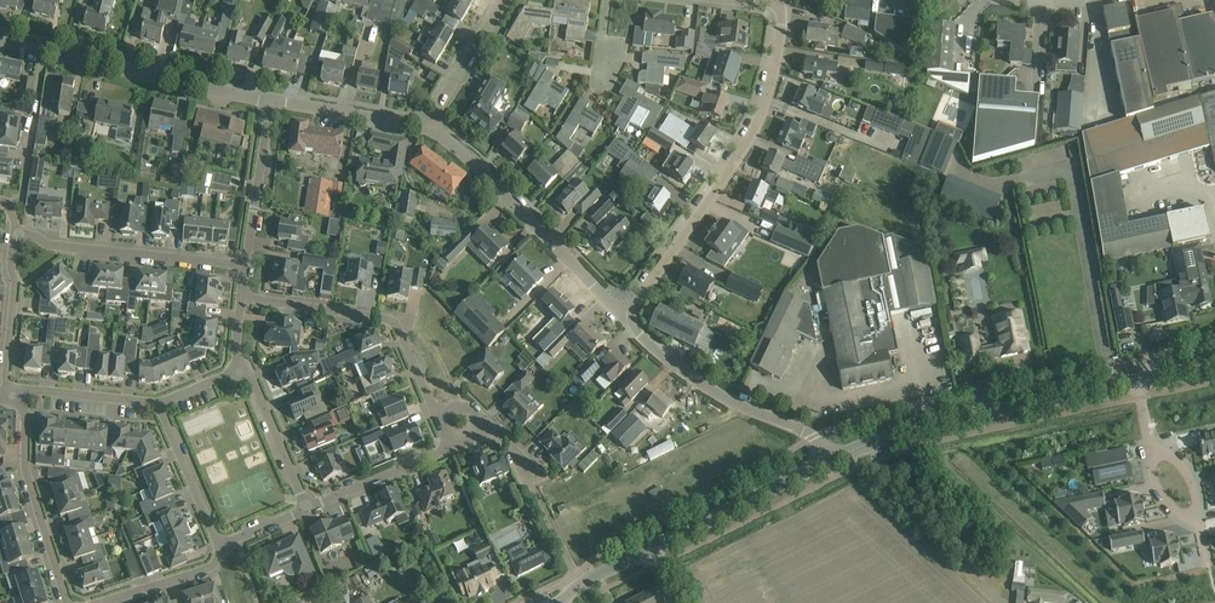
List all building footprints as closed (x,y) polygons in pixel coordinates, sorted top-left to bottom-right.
[(6,10),(7,7),(16,10),(19,0),(0,0),(0,9),(6,10)] [(40,0),(38,0),(37,0),(33,13),(54,18),(58,5),(49,3),(50,0),(40,0)] [(93,11),(88,10),(87,14),(84,26),(104,31),(108,15),(111,16),(115,0),(96,0),(93,11)] [(183,1),(179,0),(156,0),(152,16),(155,17),(153,25),(144,22),(141,39),(160,44),(164,27),(166,19),(178,21),(183,1)] [(181,16),(191,18),(195,0),(184,0),(181,16)] [(222,9),(225,9),(221,25),(231,27),(237,0),(224,0),(222,9)] [(301,2),(303,7),(308,10),(312,2),(309,0),(303,0),(301,2)] [(339,9),(341,4),(363,10),(361,18),(365,19),(370,0),(337,0),(335,7),(339,9)] [(399,28),(402,24),(403,0),(370,0),(365,19),(399,28)] [(415,3),(427,11),(435,16),(440,9),(426,0),(416,0),(415,3)] [(469,9),(455,0),(445,0),(444,2),(452,7),(447,15),(461,23),(469,9)] [(474,0),(455,0),(469,9),(474,0)] [(552,18),(568,20),(567,30),(566,30),(565,40),(572,41),(584,42),(590,2),(575,0),(554,0),(553,10),(552,13),(552,18)] [(845,20),(868,23),(870,14),(871,2),(854,0),(848,0),(847,9),(846,11),(845,20)] [(337,9),(335,7),(320,2),(311,30),(328,36),(337,9)] [(423,18),(427,11),(415,3),(410,10),(423,18)] [(1156,17),(1135,22),(1139,40),(1151,101),(1166,97),(1165,90),(1191,84),(1177,25),(1185,23),(1181,5),(1155,10),(1156,17)] [(525,6),(506,39),(520,47),(525,40),(521,38),(525,31),(529,24),(533,25),(551,27),(552,18),(552,13),(553,10),(526,7),(525,6)] [(1125,6),(1103,11),(1125,118),(1153,110),(1151,101),(1139,40),(1132,42),(1125,6)] [(673,36),(675,19),(660,17),(660,13),(648,12),(647,15),(646,15),(644,29),(635,27),(632,46),(643,47),(645,32),(673,36)] [(914,20),(876,16),(874,34),(910,58),(914,20)] [(263,43),(273,23),(263,17),(252,37),(263,43)] [(287,22),(277,17),(267,36),(274,40),(276,41),(280,35),(287,22)] [(1177,25),(1191,84),(1214,79),(1214,31),(1212,17),(1185,23),(1177,25)] [(197,52),(202,33),(193,31),(195,22),(187,20),(180,48),(197,52)] [(954,26),(931,24),(926,78),(968,95),(970,76),(950,74),(954,26)] [(837,39),(838,30),(828,29),(828,28),(809,25),(806,42),(816,43),(815,49),(825,51),(827,51),(828,45),(831,45),(833,38),(837,39)] [(719,29),(717,39),(716,49),(726,50),(726,47),(744,49),(744,47),(748,46),(748,40),(746,37),(747,28),(728,26),(728,30),(719,29)] [(860,32),(846,26),(842,37),(863,45),(866,35),(859,33),(860,32)] [(210,35),(202,33),(197,52),(213,56),(219,29),(211,27),(210,35)] [(430,42),(444,50),(453,35),(439,27),(435,34),(425,28),(420,35),(430,41),(430,42)] [(999,28),(997,48),(1007,48),(1007,53),(1010,56),(1011,56),(1010,64),(1020,65),(1023,30),(999,28)] [(695,32),(694,45),(697,45),(704,47),(705,37),(706,31),(696,29),(695,32)] [(693,51),(694,45),(695,32),(682,30),(682,39),(676,38),(675,49),(691,51),(693,51)] [(250,49),(252,40),(243,38),(243,35),(235,33),(232,45),(231,45),(228,60),(248,64),(251,50),(250,49)] [(1079,35),(1057,33),(1055,62),(1076,64),(1079,35)] [(280,35),(276,41),(274,40),(267,53),(266,53),(263,68),(279,72),(284,48),(286,40),(287,38),(280,35)] [(394,38),(389,45),(410,57),(414,50),(394,38)] [(286,40),(284,48),(279,72),(296,76),(303,44),(286,40)] [(444,50),(430,42),(422,56),(435,64),(444,50)] [(725,83),(732,86),(735,87),(738,76),(735,76),(740,63),(720,56),(715,55),(716,49),(704,47),(697,45),(695,55),(696,55),(695,56),(717,63),(712,79),(723,83),(722,84),(725,84),(725,83)] [(407,98),(408,98),(410,81),(402,79),(403,72),(402,71),(403,65),(400,64),(405,56),(389,46),(384,76),(391,77),(388,95),(398,96),(398,99),(406,101),(407,98)] [(321,81),(322,81),(324,83),(328,84),(331,83),(341,85),(344,71),(351,72),(356,50),(344,47),(342,56),(333,65),(325,63),(321,81)] [(885,51),(880,63),(886,64),(886,63),(902,66),(903,63),(885,51)] [(528,57),(535,61),(539,54),(530,53),(528,57)] [(684,71),(685,58),(642,54),(642,64),(647,65),(647,72),(644,72),(642,72),(640,73),(639,75),(638,77),(638,84),(646,85),(645,90),(650,92),(651,85),(663,86),(665,69),(684,71)] [(0,59),(0,79),(19,83),(20,76),(23,64),(0,59)] [(803,65),(801,72),(804,73),(804,74),(813,76),(812,80),(814,80),(826,82),(827,74),(836,76),(838,64),(818,61),(806,59),(805,65),(803,65)] [(533,78),(540,65),(531,60),(524,74),(533,78)] [(372,64),(363,62),(361,71),(360,71),(357,88),(376,92),(379,75),(370,73),(372,64)] [(979,64),(979,69),(983,72),(987,70),(988,65),(984,62),(979,64)] [(886,64),(884,73),(903,77),(905,66),(902,66),(886,63),(886,64)] [(540,81),(524,107),(535,114),(545,97),(560,106),(569,91),(551,81),(554,76),(546,71),(540,81)] [(33,78),(24,77),(21,96),(30,98),(33,78)] [(503,85),(489,77),(474,102),(476,104),(466,117),(489,136),(491,132),(494,132),(497,128),(497,126),(504,118),(492,108),(496,102),(495,102),(493,101),(503,85)] [(1080,132),(1084,78),(1071,77),(1070,83),(1065,94),(1059,94),(1056,130),(1080,132)] [(709,94),(711,86),(681,78),(675,93),(703,101),(699,113),(720,120),(727,100),(709,94)] [(1016,82),(979,79),(972,163),(1034,145),(1038,98),(1025,97),(1026,94),(1022,93),(1022,89),(1020,86),(1015,86),(1016,82)] [(640,88),(627,80),(619,95),(624,98),(614,115),(619,118),(615,127),(624,132),(629,124),(648,134),(663,109),(637,94),(640,88)] [(74,83),(64,82),(63,86),(54,84),(52,96),(51,103),(61,105),(59,114),(69,116),(74,83)] [(793,106),(821,117),(827,102),(826,101),(828,95),(819,91),(818,95),(815,94),(815,93),(801,88),(796,98),(794,97),(792,103),(794,104),(793,106)] [(1200,97),(1214,168),(1214,94),(1200,97)] [(1205,126),(1196,98),(1135,117),(1118,123),(1082,134),(1104,262),(1172,248),(1179,246),(1198,242),(1210,239),(1204,213),(1167,221),(1166,219),(1127,227),(1119,175),(1209,147),(1202,126),(1205,126)] [(568,151),(570,152),(574,145),(569,142),(579,125),(594,134),(603,119),(586,109),(589,104),(580,99),(556,140),(568,151)] [(164,102),(155,101),(149,130),(158,132),(159,129),(171,131),(171,129),(173,129),(177,110),(163,107),(164,102)] [(78,103),(77,113),(87,115),(89,106),(78,103)] [(122,108),(99,104),(95,122),(128,129),(131,117),(132,117),(133,113),(132,112),(133,108),(122,106),(122,108)] [(515,135),(503,148),(509,154),(508,156),(516,164),(518,162),(526,153),(530,149),(520,139),(522,134),(520,134),(527,122),(530,117),(518,107),(513,116),(507,126),(517,132),(515,135)] [(0,108),(0,131),(21,135),(22,126),(20,125),(21,118),(13,117),(15,110),(0,108)] [(225,121),(227,116),(198,110),(194,129),(203,131),(201,142),(242,151),(245,139),(242,138),(245,126),(225,121)] [(871,125),(898,136),(904,121),(877,110),(871,125)] [(45,147),(50,118),(41,117),(36,146),(45,147)] [(783,144),(782,146),(798,153),(805,136),(811,139),(817,126),(802,119),(798,128),(786,123),(778,142),(783,144)] [(663,126),(659,132),(676,143),(681,135),(684,137),(704,151),(715,135),(705,128),(701,125),(696,133),(686,126),(683,130),(667,120),(663,126)] [(313,155),(339,158),(343,132),(316,129),(316,131),(310,130),(310,127),(308,126),(308,123),(293,121),(289,153),(304,155),(305,153),(313,153),(313,155)] [(939,124),(935,133),(957,142),(959,143),(962,134),(939,124)] [(915,125),(902,159),(919,166),(933,133),(915,125)] [(653,129),(647,138),(670,152),(676,144),(676,143),(659,132),(657,131),(653,129)] [(21,135),(0,131),(0,155),(8,156),(9,149),(16,150),(17,143),(19,143),(21,135)] [(408,141),(371,133),(368,147),(391,152),(390,163),(370,160),(370,162),(359,160),(356,182),(358,182),(358,184),(360,187),(363,187),(366,185),(366,184),(376,185),(376,183),(396,187),(397,176),(401,177),(408,141)] [(836,136),(833,134),(829,133),(827,136),(826,140),(829,143),(833,143),(836,141),(836,136)] [(933,133),(919,166),(944,176),(957,143),(957,142),(935,133),(933,133)] [(172,153),(182,153),(184,137),(174,136),(172,153)] [(616,139),(606,151),(616,158),(621,161),(616,168),(619,170),(622,172),(619,176),(620,177),(644,193),(645,192),(651,196),(645,206),(653,212),(651,214),(660,220),(668,208),(665,206),(670,199),(663,195),(665,192),(651,183),(658,172),(648,165),(616,139)] [(450,167),(424,148),(411,165),(451,196),(466,176),(452,165),(450,167)] [(565,168),(571,174),(578,166),(581,163),(582,163),(570,152),(568,151),(551,169),(541,159),(528,172),(546,188),(565,168)] [(818,184),(825,168),(797,156),(794,164),(784,160),(780,157),(770,153),(762,171),(777,177),(781,168),(818,184)] [(6,181),(7,179),(11,180),(14,164),(7,162),(8,156),(0,155),(0,180),(6,181)] [(681,160),(673,155),(663,169),(683,183),(693,168),(681,159),(681,160)] [(73,159),(71,168),(86,171),(88,162),(73,159)] [(45,162),(33,160),(30,179),(42,181),(45,162)] [(851,182),(854,174),(844,169),(840,177),(851,182)] [(178,184),(180,173),(172,171),(170,182),(178,184)] [(216,175),(214,184),(231,187),(233,178),(216,175)] [(1001,198),(948,176),(938,202),(991,223),(1001,198)] [(343,197),(345,184),(334,182),(309,178),(303,214),(329,218),(332,195),(343,197)] [(794,184),(781,178),(775,191),(788,196),(789,193),(791,193),(794,184)] [(108,188),(116,188),(117,180),(109,180),(108,188)] [(589,209),(601,196),(593,189),(588,194),(577,182),(554,204),(563,214),(567,213),(568,214),(581,201),(589,209)] [(212,183),(211,191),(231,194),(233,188),(231,187),(214,184),(212,183)] [(120,232),(122,232),(123,235),(129,235),(129,232),(137,233),(138,225),(145,226),(150,184),(143,184),(141,198),(136,198),(132,209),(122,208),(120,232)] [(767,190),(753,184),(744,203),(759,209),(762,210),(766,202),(774,205),(779,195),(767,190)] [(173,190),(172,197),(179,199),(181,191),(173,190)] [(843,201),(816,190),(811,201),(839,212),(843,201)] [(418,195),(402,192),(397,222),(413,225),(418,195)] [(61,218),(63,200),(37,198),(35,216),(61,218)] [(614,207),(605,198),(588,216),(597,225),(614,207)] [(107,220),(109,203),(97,201),(78,199),(75,226),(94,227),(95,216),(98,217),(98,219),(107,220)] [(152,235),(154,235),(155,238),(160,239),(161,236),(169,237),(169,229),(177,230),(180,202),(166,201),(165,204),(155,203),(152,235)] [(785,229),(788,220),(779,217),(780,216),(765,209),(760,219),(775,226),(776,225),(785,229)] [(641,220),(647,225),(652,219),(646,214),(641,220)] [(307,252),(309,238),(302,237),(304,224),(301,224),(302,218),(289,216),(288,222),(281,221),(278,239),(292,241),(291,250),(307,252)] [(595,241),(598,244),(596,247),(602,253),(605,251),(606,253),(613,246),(616,248),(622,242),(620,239),(631,228),(620,216),(612,223),(608,227),(608,228),(595,241)] [(197,243),(200,218),(192,217),(192,219),(185,219),(182,242),(197,243)] [(213,245),(215,222),(208,221),(209,219),(200,218),(197,243),(213,245)] [(456,221),(433,219),(431,236),(454,238),(456,221)] [(228,246),(230,221),(222,221),(221,223),(215,222),(213,245),(228,246)] [(733,256),(727,252),(735,240),(741,244),(749,233),(733,221),(729,228),(721,223),(716,231),(714,230),(710,236),(712,237),(706,245),(714,250),(707,260),(724,268),(733,256)] [(798,225),(794,235),(805,240),(810,230),(798,225)] [(493,261),(509,245),(501,238),(498,240),(485,227),(472,241),(493,261)] [(777,228),(772,242),(807,257),(813,244),(805,240),(794,235),(777,228)] [(882,238),(857,229),(838,233),(817,264),(838,363),(837,363),(842,390),(892,380),(891,372),(896,369),(897,371),(897,370),(895,367),(894,363),(895,359),(894,358),(894,361),(888,360),(887,355),(898,353),(890,315),(936,305),(924,249),(892,237),(882,239),(882,238)] [(468,247),(461,240),(442,259),(449,265),(468,247)] [(385,255),(387,243),(378,242),(376,254),(385,255)] [(1147,306),(1157,303),(1158,308),(1162,307),(1165,323),(1188,318),(1185,305),(1196,303),(1197,307),(1211,304),(1198,242),(1179,246),(1172,248),(1181,290),(1162,294),(1160,288),(1155,289),(1154,287),(1147,289),(1147,306)] [(988,259),(986,248),(954,254),(957,265),(964,264),(966,272),(982,269),(981,260),(988,259)] [(303,265),(302,266),(308,267),(323,269),(323,270),(323,271),(320,295),(319,299),(331,300),(331,296),(331,297),(334,278),(337,260),(304,255),(303,265)] [(348,274),(346,274),(344,284),(358,286),(358,285),(362,285),(362,289),(370,290),(373,272),(380,273),(382,258),(369,255),(368,265),(350,262),(348,274)] [(513,267),(506,274),(513,282),(508,287),(521,300),(526,295),(534,288),(542,279),(522,258),(513,267)] [(275,260),(271,284),(294,288),(293,291),(305,292),(307,280),(303,279),(304,271),(306,272),(308,267),(302,266),(303,265),(299,264),(275,260)] [(703,298),(713,282),(688,267),(678,283),(683,286),(679,293),(697,302),(701,297),(703,298)] [(59,268),(48,277),(62,294),(73,285),(79,293),(85,294),(87,275),(68,273),(65,269),(62,271),(59,268)] [(94,276),(87,275),(85,294),(98,295),(99,289),(107,290),(109,269),(95,268),(94,276)] [(130,280),(123,279),(124,271),(109,269),(107,290),(106,302),(128,304),(128,299),(130,280)] [(421,290),(424,272),(415,270),(404,269),(403,274),(391,272),(387,297),(408,301),(410,288),(421,290)] [(191,287),(191,291),(222,295),(223,289),(219,288),(220,281),(209,280),(210,273),(196,271),(195,278),(199,279),(198,285),(191,287)] [(150,294),(153,274),(138,272),(137,281),(130,280),(128,299),(142,300),(149,301),(150,300),(150,294)] [(150,300),(149,301),(171,303),(173,284),(166,284),(167,275),(153,274),(150,294),(150,300)] [(757,302),(763,289),(732,275),(726,288),(757,302)] [(62,294),(48,277),(37,286),(40,290),(37,292),(43,298),(40,300),(39,314),(57,316),(58,311),(51,303),(62,294)] [(187,312),(206,314),(207,306),(217,308),(218,300),(221,300),(222,295),(191,291),(190,304),(188,304),(187,312)] [(480,296),(476,292),(454,314),(488,348),(505,331),(475,301),(478,299),(480,296)] [(555,318),(533,341),(544,353),(575,322),(569,316),(574,310),(568,304),(569,303),(568,302),(567,303),(563,299),(564,299),(563,298),(561,300),(552,292),(543,301),(550,307),(547,309),(555,318)] [(755,354),(750,365),(759,369),(758,371),(772,378),(773,376),(780,379),(785,368),(792,354),(791,354),(800,335),(817,343),(811,313),(809,306),(784,294),(776,310),(755,354)] [(694,348),(704,327),(659,306),(649,326),(694,348)] [(76,310),(75,318),(82,319),(83,311),(76,310)] [(1129,310),(1115,313),(1119,332),(1133,329),(1129,310)] [(196,327),(196,334),(216,337),(217,322),(205,321),(206,314),(187,312),(186,320),(190,320),(190,326),(196,327)] [(993,319),(1001,357),(1027,352),(1020,314),(1008,316),(993,319)] [(127,315),(126,324),(140,325),(140,320),(132,319),(133,316),(127,315)] [(294,319),(284,318),(283,327),(267,325),(265,343),(282,345),(282,347),(291,348),(292,332),(301,333),(302,324),(294,319)] [(57,320),(49,319),(46,345),(39,344),(37,349),(27,348),(24,370),(40,372),(41,365),(52,366),(55,334),(57,320)] [(57,320),(55,334),(66,335),(67,321),(57,320)] [(605,341),(586,323),(570,339),(577,346),(578,344),(590,356),(605,341)] [(137,332),(138,329),(136,328),(128,326),(127,334),(135,336),(135,332),(137,332)] [(143,328),(142,340),(148,341),(152,339),(148,328),(143,328)] [(335,364),(331,366),(335,374),(356,365),(377,356),(374,350),(381,347),(375,332),(364,337),(364,335),(357,337),(358,339),(355,340),(358,348),(346,353),(348,356),(334,362),(335,364)] [(100,336),(89,334),(88,349),(85,370),(96,371),(95,377),(109,379),(111,357),(100,356),(100,336)] [(190,347),(183,350),(189,364),(205,357),(206,350),(214,351),(216,337),(196,334),(195,342),(191,342),(190,347)] [(505,334),(499,340),(503,343),(507,343),(511,339),(505,334)] [(568,344),(562,337),(535,362),(542,369),(568,344)] [(981,359),(976,337),(961,341),(965,364),(981,361),(981,359)] [(122,358),(111,357),(109,379),(123,380),(123,374),(134,375),(138,340),(126,338),(122,358)] [(315,348),(315,353),(324,352),(326,341),(319,340),(317,348),(315,348)] [(58,374),(61,374),(61,375),(63,376),(64,376),(66,376),(68,375),(74,375),(75,369),(85,370),(88,349),(73,348),(71,353),(61,351),(58,374)] [(172,355),(179,373),(191,368),(189,364),(183,350),(172,355)] [(744,350),(741,355),(750,360),(752,354),(744,350)] [(496,361),(486,351),(468,369),(474,374),(472,376),(481,386),(483,384),(489,389),(492,385),(497,385),(497,381),(504,374),(494,364),(496,361)] [(608,368),(601,375),(611,384),(617,378),(618,378),(629,366),(614,351),(603,362),(608,368)] [(325,352),(324,352),(315,353),(294,355),(285,359),(287,365),(275,371),(282,388),(305,379),(310,377),(309,365),(318,364),(328,360),(325,352)] [(172,355),(160,360),(168,378),(179,373),(172,355)] [(393,368),(390,359),(387,361),(386,359),(365,369),(368,376),(360,379),(367,397),(370,396),(384,390),(381,382),(394,377),(390,369),(393,368)] [(160,360),(151,364),(154,383),(168,378),(160,360)] [(600,369),(593,361),(577,376),(579,378),(578,379),(583,384),(584,383),(585,384),(600,369)] [(151,364),(141,363),(140,370),(139,382),(154,383),(151,364)] [(534,379),(526,372),(513,385),(521,392),(534,379)] [(648,384),(636,373),(619,390),(624,396),(618,402),(624,407),(630,401),(631,402),(648,384)] [(320,395),(315,382),(296,390),(299,398),(288,403),(295,420),(318,410),(313,398),(320,395)] [(408,417),(404,405),(405,404),(401,394),(388,399),(384,390),(370,396),(383,427),(408,417)] [(351,391),(343,394),(347,405),(356,401),(351,391)] [(537,412),(518,394),(504,408),(523,427),(537,412)] [(672,406),(657,394),(650,403),(642,413),(648,419),(654,412),(662,418),(672,406)] [(579,419),(585,413),(574,401),(568,406),(567,407),(579,419)] [(303,438),(301,440),(304,447),(307,447),(308,451),(320,446),(335,440),(330,426),(336,423),(337,425),(350,420),(349,417),(351,417),(346,406),(332,412),(322,416),(311,421),(315,429),(301,434),(303,438)] [(627,416),(620,409),(604,425),(611,432),(627,416)] [(631,416),(612,436),(626,449),(645,429),(631,416)] [(53,446),(56,421),(42,420),(40,445),(53,446)] [(56,421),(53,446),(66,447),(69,423),(56,422),(56,421)] [(81,425),(69,423),(66,447),(79,449),(82,424),(81,424),(81,425)] [(95,425),(82,424),(79,449),(92,450),(95,425)] [(95,425),(92,450),(105,451),(107,438),(108,427),(95,426),(95,425)] [(381,443),(385,444),(390,442),(394,453),(421,441),(419,437),(421,435),(419,430),(416,430),(414,425),(399,431),(398,429),(386,434),(387,435),(382,436),(383,439),(380,440),(381,443)] [(127,451),(130,429),(115,427),(113,439),(107,438),(105,451),(104,453),(104,456),(111,457),(112,450),(127,451)] [(130,429),(127,451),(137,452),(143,467),(150,464),(162,460),(151,434),(139,432),(139,431),(130,430),(130,429)] [(383,439),(379,429),(360,437),(364,447),(383,439)] [(549,435),(540,443),(551,454),(556,459),(554,461),(564,471),(569,465),(576,459),(580,454),(586,448),(571,434),(567,437),(565,435),(561,439),(552,431),(549,435)] [(1199,438),(1203,458),(1214,455),(1214,458),(1214,435),(1199,438)] [(601,445),(597,447),(602,454),(606,451),(601,445)] [(343,463),(336,448),(322,454),(326,462),(315,466),(318,474),(320,473),(324,481),(341,474),(338,465),(343,463)] [(1093,456),(1095,467),(1093,468),(1094,474),(1093,474),(1095,486),(1132,478),(1128,460),(1126,461),(1124,450),(1107,454),(1107,451),(1096,453),(1097,456),(1093,456)] [(103,471),(104,453),(100,452),(98,464),(95,464),(95,470),(103,471)] [(509,472),(502,456),(489,461),(487,456),(469,463),(479,486),(497,479),(496,478),(509,472)] [(1050,458),(1052,468),(1064,465),(1062,456),(1050,458)] [(364,469),(371,466),(367,457),(360,460),(364,469)] [(576,459),(569,465),(573,470),(580,463),(576,459)] [(153,471),(150,464),(143,467),(135,470),(138,477),(145,474),(150,488),(170,480),(164,466),(153,471)] [(120,467),(116,476),(120,477),(127,474),(124,469),(120,467)] [(77,472),(49,469),(48,478),(56,479),(58,484),(51,487),(53,493),(51,494),(53,503),(77,495),(74,487),(81,485),(77,472)] [(455,496),(446,473),(432,479),(434,482),(430,484),(431,487),(418,492),(426,512),(440,507),(438,502),(455,496)] [(99,474),(93,474),(99,488),(104,486),(99,474)] [(14,497),(13,495),(15,495),(16,493),(15,489),(11,489),(9,482),(2,484),(0,477),(0,502),(14,497)] [(116,478),(108,479),(109,490),(117,489),(116,478)] [(170,481),(170,480),(150,488),(140,493),(144,502),(140,504),(144,515),(164,507),(168,505),(165,499),(174,495),(172,491),(173,490),(170,481)] [(395,489),(376,497),(380,505),(375,507),(374,506),(360,512),(367,527),(386,519),(387,522),(406,514),(395,489)] [(1102,492),(1053,503),(1082,530),(1093,519),(1085,512),(1085,511),(1104,508),(1105,507),(1105,505),(1102,492)] [(79,504),(77,495),(53,503),(56,511),(59,511),(61,517),(68,515),(70,521),(90,515),(86,501),(79,504)] [(1105,507),(1104,508),(1108,527),(1119,525),(1124,524),(1125,526),(1143,523),(1142,516),(1141,513),(1144,512),(1142,505),(1140,505),(1138,495),(1119,499),(1120,502),(1114,503),(1105,505),(1105,507)] [(14,497),(0,502),(0,527),(14,522),(12,515),(19,513),(17,505),(18,505),(19,503),(18,499),(16,499),(15,499),(14,497)] [(111,499),(106,501),(108,509),(114,507),(111,499)] [(164,507),(144,515),(149,526),(153,525),(157,534),(184,523),(184,522),(183,523),(179,514),(178,514),(176,510),(167,513),(164,507)] [(95,528),(90,515),(70,521),(72,528),(65,530),(67,537),(65,538),(67,546),(90,539),(88,530),(95,528)] [(352,536),(345,519),(331,525),(330,522),(313,529),(314,532),(312,533),(320,550),(321,549),(323,552),(340,545),(339,542),(352,536)] [(0,527),(0,552),(28,543),(28,541),(29,540),(30,539),(29,535),(27,534),(26,535),(23,527),(17,529),(14,522),(0,527)] [(139,536),(133,522),(126,526),(131,539),(139,536)] [(190,536),(184,523),(157,534),(163,532),(169,545),(190,536)] [(482,528),(475,532),(481,543),(488,540),(482,528)] [(1111,551),(1145,544),(1142,531),(1108,538),(1111,551)] [(314,572),(299,535),(278,544),(279,549),(275,550),(275,549),(260,555),(269,576),(283,570),(284,573),(286,575),(288,576),(290,577),(293,577),(295,577),(299,575),(301,578),(314,572)] [(1149,543),(1154,565),(1160,564),(1160,566),(1178,562),(1176,553),(1179,552),(1177,544),(1175,545),(1173,535),(1155,539),(1155,541),(1149,543)] [(190,537),(190,536),(169,545),(174,557),(167,559),(171,568),(188,561),(185,555),(193,551),(191,547),(193,546),(189,537),(190,537)] [(378,536),(366,541),(374,560),(385,555),(378,536)] [(104,558),(108,557),(104,544),(93,547),(90,539),(67,546),(70,554),(72,554),(74,561),(81,558),(83,565),(104,558)] [(437,539),(429,543),(432,550),(440,546),(437,539)] [(28,543),(0,552),(0,562),(4,576),(6,575),(29,568),(27,561),(33,559),(32,551),(33,551),(34,549),(32,545),(31,544),(29,545),(28,543)] [(479,561),(482,560),(486,568),(472,575),(470,571),(457,577),(459,581),(456,582),(463,595),(467,593),(469,597),(477,593),(478,596),(488,591),(487,589),(495,585),(493,580),(504,575),(489,544),(474,551),(479,561)] [(544,547),(511,563),(518,577),(551,561),(544,547)] [(154,551),(139,557),(147,576),(154,573),(151,563),(158,560),(154,551)] [(371,564),(367,555),(354,560),(358,570),(371,564)] [(109,572),(104,558),(83,565),(86,571),(79,574),(84,589),(88,588),(89,590),(96,588),(95,585),(104,583),(102,574),(109,572)] [(31,575),(29,568),(6,575),(10,590),(19,587),(21,595),(43,589),(42,587),(44,586),(45,585),(44,581),(42,580),(40,581),(38,573),(31,575)] [(327,584),(323,576),(316,579),(319,587),(327,584)] [(336,582),(328,585),(334,599),(342,596),(336,582)] [(1012,591),(1024,592),(1025,585),(1013,584),(1012,591)] [(199,591),(202,602),(228,602),(226,598),(218,600),(214,587),(210,588),(209,587),(207,586),(205,587),(203,589),(204,590),(199,591)] [(627,602),(665,602),(657,588),(627,602)] [(43,589),(21,595),(24,602),(23,602),(47,602),(45,596),(47,596),(48,594),(47,591),(45,590),(43,590),(43,589)] [(1035,602),(1066,602),(1067,594),(1028,590),(1027,601),(1035,602)] [(199,591),(194,593),(193,592),(191,591),(189,592),(187,594),(188,595),(183,596),(185,602),(202,602),(199,591)]
